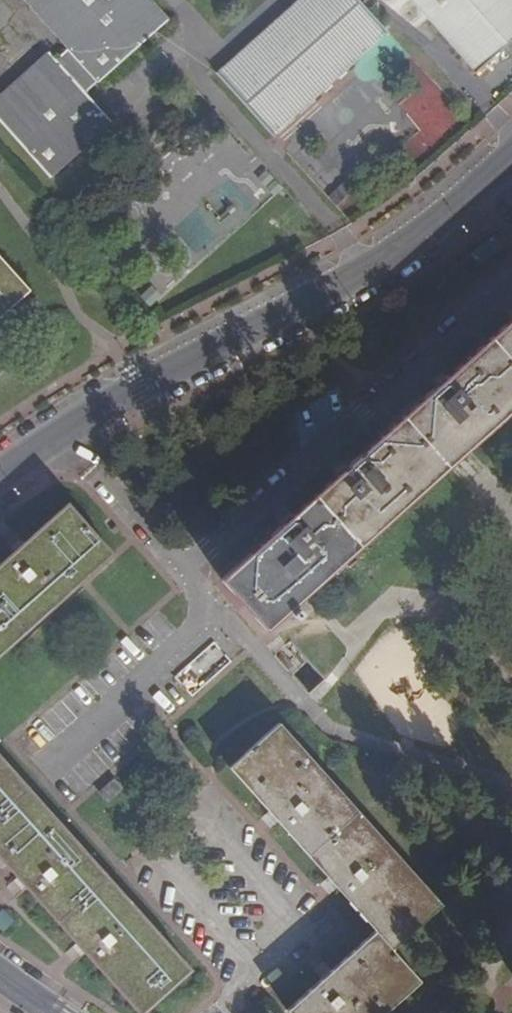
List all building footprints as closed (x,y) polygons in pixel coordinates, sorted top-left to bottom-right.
[(90,96),(78,83),(90,72),(101,85),(172,22),(153,0),(25,0),(73,52),(61,63),(52,55),(0,102),(0,120),(55,180),(115,125),(90,96)] [(220,77),(274,138),(388,34),(358,0),(303,0),(220,77)] [(477,75),(511,45),(511,0),(409,0),(477,75)] [(78,83),(90,96),(101,85),(90,72),(78,83)] [(30,290),(0,256),(0,317),(30,290)] [(226,576),(269,625),(375,531),(511,409),(511,320),(226,576)] [(9,368),(0,357),(0,376),(9,368)] [(113,555),(68,505),(21,546),(0,565),(0,655),(113,555)] [(177,678),(187,692),(203,680),(203,681),(225,664),(213,648),(187,667),(188,670),(177,678)] [(423,984),(394,948),(442,906),(285,724),(233,769),(274,815),(333,883),(377,933),(327,977),(290,1011),(292,1012),(390,1012),(423,984)] [(23,880),(83,947),(142,1012),(193,967),(0,755),(0,855),(23,880)] [(116,779),(100,792),(109,801),(124,787),(116,779)]
